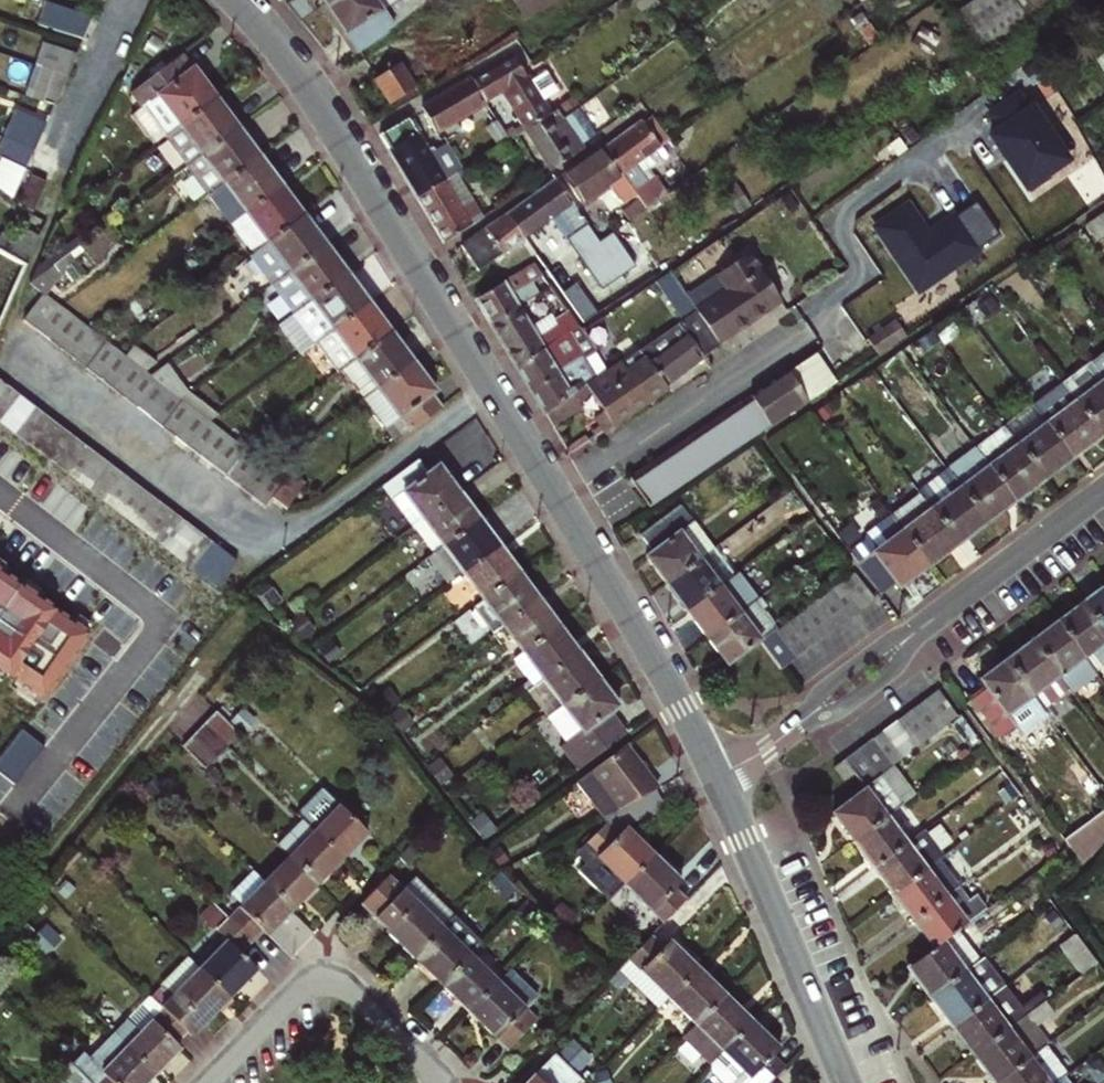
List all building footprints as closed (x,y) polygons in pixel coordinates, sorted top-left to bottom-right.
[(357,54),(387,34),(433,0),(399,0),(392,5),(388,0),(333,0),(325,5),(357,54)] [(525,18),(551,0),(512,0),(525,18)] [(985,58),(1031,26),(1013,0),(973,0),(954,13),(985,58)] [(96,18),(68,7),(58,32),(87,43),(96,18)] [(69,77),(79,56),(49,46),(41,66),(69,77)] [(473,81),(485,102),(502,92),(526,130),(549,114),(515,58),(473,81)] [(400,64),(376,80),(391,103),(415,88),(400,64)] [(41,66),(39,65),(28,97),(55,107),(69,77),(41,66)] [(167,142),(218,103),(196,73),(186,80),(176,68),(134,99),(144,113),(133,121),(156,150),(167,142)] [(485,102),(473,81),(423,108),(436,133),(485,102)] [(167,142),(189,172),(241,133),(218,103),(167,142)] [(18,110),(5,136),(33,153),(47,123),(18,110)] [(408,116),(380,135),(417,196),(463,169),(447,143),(428,151),(408,116)] [(502,130),(497,121),(487,128),(498,146),(504,142),(508,139),(502,130)] [(622,173),(660,146),(643,123),(605,149),(622,173)] [(509,126),(502,130),(508,139),(515,135),(509,126)] [(211,201),(226,190),(262,162),(241,133),(189,172),(211,201)] [(498,146),(482,156),(489,168),(511,153),(504,142),(498,146)] [(622,173),(630,184),(652,168),(667,157),(660,146),(622,173)] [(581,204),(622,173),(605,149),(563,179),(581,204)] [(262,162),(226,190),(247,218),(283,190),(262,162)] [(652,168),(630,184),(641,200),(647,209),(669,193),(652,168)] [(465,174),(463,169),(417,196),(444,243),(483,218),(460,178),(465,174)] [(19,201),(33,208),(46,181),(32,174),(19,201)] [(556,180),(507,214),(525,239),(552,219),(574,251),(595,236),(556,180)] [(247,218),(269,248),(306,220),(283,190),(247,218)] [(647,209),(641,200),(627,211),(633,219),(647,209)] [(479,271),(525,239),(507,214),(462,245),(479,271)] [(1086,226),(1097,241),(1103,236),(1103,214),(1086,226)] [(269,248),(291,278),(328,250),(306,220),(269,248)] [(0,244),(0,251),(27,268),(39,237),(26,231),(18,247),(4,239),(0,244)] [(548,244),(535,253),(552,277),(564,267),(548,244)] [(328,250),(291,278),(275,290),(296,319),(349,278),(328,250)] [(750,255),(688,295),(694,304),(698,310),(678,323),(704,358),(721,347),(719,344),(781,303),(770,279),(765,278),(750,255)] [(477,298),(492,323),(520,305),(540,293),(536,288),(546,284),(535,263),(477,298)] [(684,288),(673,271),(661,279),(673,296),(684,288)] [(315,349),(317,347),(370,307),(349,278),(296,319),(294,321),(315,349)] [(688,295),(684,288),(673,296),(670,298),(680,313),(694,304),(688,295)] [(26,323),(38,332),(59,305),(46,295),(26,323)] [(50,342),(71,315),(66,311),(59,305),(38,332),(50,342)] [(533,326),(520,305),(492,323),(517,365),(577,328),(578,327),(569,313),(558,320),(554,314),(533,326)] [(317,347),(339,377),(356,364),(393,336),(370,307),(317,347)] [(50,342),(64,352),(83,325),(71,315),(50,342)] [(517,365),(531,390),(584,357),(605,343),(589,318),(578,327),(577,328),(517,365)] [(621,361),(648,402),(668,389),(704,358),(678,323),(621,361)] [(870,341),(878,353),(905,335),(898,323),(870,341)] [(83,325),(64,352),(76,362),(96,335),(83,325)] [(89,372),(108,345),(96,335),(76,362),(89,372)] [(393,336),(356,364),(339,377),(362,405),(381,390),(414,364),(393,336)] [(121,355),(108,345),(89,372),(101,382),(121,355)] [(815,352),(791,369),(812,398),(836,381),(815,352)] [(1091,362),(1103,380),(1103,352),(1091,362)] [(101,382),(113,391),(133,364),(125,357),(121,355),(101,382)] [(545,414),(573,394),(586,384),(596,377),(584,357),(531,390),(545,414)] [(648,402),(621,361),(596,377),(586,384),(603,412),(594,418),(603,432),(648,402)] [(1062,383),(1102,437),(1103,436),(1103,380),(1091,362),(1062,383)] [(133,364),(113,391),(125,401),(146,374),(133,364)] [(381,390),(362,405),(392,446),(443,409),(414,364),(381,390)] [(791,369),(741,402),(760,429),(761,432),(812,398),(791,369)] [(139,412),(159,385),(155,381),(146,374),(125,401),(139,412)] [(12,386),(0,377),(0,402),(12,386)] [(1033,405),(1074,458),(1102,437),(1062,383),(1033,405)] [(153,423),(173,395),(159,385),(139,412),(153,423)] [(12,386),(0,402),(0,419),(5,424),(25,397),(12,386)] [(581,407),(573,394),(545,414),(553,427),(581,407)] [(153,423),(165,433),(185,405),(184,404),(173,395),(153,423)] [(39,408),(25,397),(5,424),(19,434),(39,408)] [(649,506),(677,486),(691,476),(760,429),(741,402),(630,477),(649,506)] [(185,405),(165,433),(178,442),(198,415),(185,405)] [(1033,405),(1005,426),(1044,480),(1074,458),(1033,405)] [(51,418),(39,408),(19,434),(31,444),(51,418)] [(178,442),(190,452),(211,425),(198,415),(178,442)] [(64,428),(51,418),(31,444),(44,454),(64,428)] [(190,452),(202,461),(222,434),(213,427),(211,425),(190,452)] [(1044,480),(1005,426),(976,448),(1015,502),(1044,480)] [(44,454),(57,465),(76,438),(64,428),(44,454)] [(202,461),(215,472),(236,445),(222,434),(202,461)] [(89,448),(76,438),(57,465),(69,475),(89,448)] [(236,445),(215,472),(228,482),(248,455),(243,451),(236,445)] [(84,486),(103,459),(89,448),(69,475),(84,486)] [(987,523),(1015,502),(976,448),(947,469),(987,523)] [(228,482),(240,492),(260,464),(248,455),(228,482)] [(116,470),(103,459),(84,486),(95,495),(116,470)] [(418,462),(380,491),(411,533),(423,524),(458,497),(438,471),(430,478),(418,462)] [(260,464),(240,492),(252,501),(272,474),(260,464)] [(987,523),(947,469),(918,491),(921,494),(958,544),(987,523)] [(128,479),(116,470),(95,495),(104,503),(107,505),(128,479)] [(272,474),(252,501),(264,511),(285,484),(272,474)] [(271,502),(286,513),(306,488),(291,477),(271,502)] [(142,490),(128,479),(107,505),(121,516),(142,490)] [(154,500),(142,490),(121,516),(133,526),(154,500)] [(929,566),(958,544),(921,494),(892,516),(903,530),(929,566)] [(458,497),(423,524),(411,533),(430,559),(442,549),(478,523),(458,497)] [(146,537),(167,511),(154,500),(133,526),(146,537)] [(645,556),(664,582),(713,547),(682,505),(640,536),(652,552),(645,556)] [(160,548),(181,522),(167,511),(146,537),(160,548)] [(903,530),(892,516),(867,534),(866,541),(850,553),(881,595),(896,584),(900,588),(929,566),(903,530)] [(193,531),(181,522),(160,548),(173,557),(193,531)] [(478,523),(442,549),(430,559),(427,562),(447,589),(463,577),(498,550),(478,523)] [(207,542),(193,531),(173,557),(186,568),(207,542)] [(220,552),(207,542),(186,568),(199,578),(220,552)] [(664,582),(684,608),(731,574),(733,573),(713,547),(664,582)] [(498,550),(463,577),(482,602),(517,575),(498,550)] [(230,561),(220,552),(199,578),(210,587),(230,561)] [(243,571),(230,561),(210,587),(223,598),(243,571)] [(855,573),(842,583),(861,610),(874,600),(855,573)] [(684,608),(705,636),(751,602),(731,574),(684,608)] [(494,636),(503,629),(538,603),(517,575),(482,602),(474,609),(494,636)] [(47,706),(92,639),(0,576),(0,673),(47,706)] [(861,610),(842,583),(828,593),(847,620),(861,610)] [(1103,631),(1103,587),(1083,603),(1103,631)] [(828,593),(814,604),(834,630),(847,620),(828,593)] [(705,636),(727,665),(760,640),(781,669),(795,659),(775,633),(773,630),(777,627),(763,608),(767,605),(760,596),(751,602),(705,636)] [(538,603),(503,629),(523,655),(558,629),(538,603)] [(1083,603),(1058,622),(1084,657),(1091,653),(1102,667),(1103,666),(1103,631),(1083,603)] [(814,604),(801,613),(821,640),(834,630),(814,604)] [(821,640),(801,613),(788,623),(808,649),(821,640)] [(1031,642),(1068,690),(1071,695),(1098,675),(1084,657),(1058,622),(1031,642)] [(788,623),(775,633),(795,659),(808,649),(788,623)] [(535,688),(543,681),(578,654),(558,629),(523,655),(514,662),(535,688)] [(1031,642),(1006,661),(1042,710),(1068,690),(1031,642)] [(578,654),(543,681),(563,707),(597,680),(578,654)] [(1020,734),(1046,714),(1042,710),(1006,661),(980,681),(986,689),(971,701),(1000,740),(1016,728),(1020,734)] [(597,680),(563,707),(549,718),(567,744),(560,749),(578,773),(626,737),(610,716),(619,708),(597,680)] [(529,692),(549,718),(563,707),(543,681),(535,688),(529,692)] [(938,689),(923,700),(944,728),(958,717),(938,689)] [(923,700),(910,710),(930,738),(944,728),(923,700)] [(910,710),(897,720),(917,747),(930,738),(910,710)] [(215,716),(204,728),(226,749),(237,738),(215,716)] [(897,720),(884,730),(903,757),(917,747),(897,720)] [(204,728),(193,740),(216,760),(226,749),(204,728)] [(884,730),(871,739),(891,766),(903,757),(884,730)] [(871,739),(857,750),(877,777),(891,766),(871,739)] [(193,740),(183,752),(205,772),(216,760),(193,740)] [(628,749),(596,772),(623,809),(659,789),(628,749)] [(832,813),(853,841),(886,817),(902,805),(877,777),(857,750),(844,760),(865,789),(832,813)] [(623,809),(596,772),(580,784),(606,818),(623,809)] [(659,789),(623,809),(627,813),(666,799),(659,789)] [(325,794),(300,820),(341,861),(367,835),(325,794)] [(1065,839),(1082,863),(1103,842),(1103,810),(1065,839)] [(853,841),(874,868),(906,844),(886,817),(853,841)] [(341,861),(300,820),(275,846),(288,859),(317,887),(341,861)] [(587,849),(626,886),(655,856),(627,829),(621,836),(609,826),(587,849)] [(918,834),(906,844),(926,870),(938,861),(918,834)] [(874,868),(893,895),(926,870),(906,844),(874,868)] [(655,856),(626,886),(665,924),(688,901),(676,891),(683,883),(655,856)] [(288,859),(264,884),(293,912),(317,887),(288,859)] [(926,870),(893,895),(913,921),(946,897),(935,881),(946,873),(938,861),(926,870)] [(958,888),(946,873),(935,881),(946,897),(958,888)] [(442,929),(453,918),(414,879),(381,914),(391,924),(385,931),(413,959),(442,929)] [(293,912),(264,884),(229,922),(250,943),(261,932),(268,938),(293,912)] [(979,915),(958,888),(946,897),(966,924),(979,915)] [(946,897),(913,921),(934,948),(943,941),(959,930),(966,924),(946,897)] [(229,922),(211,905),(199,918),(226,944),(199,971),(230,1001),(256,974),(238,955),(250,943),(229,922)] [(482,945),(453,918),(442,929),(470,957),(482,945)] [(470,957),(442,929),(413,959),(442,987),(470,957)] [(908,968),(930,997),(964,971),(979,960),(959,930),(943,941),(934,948),(908,968)] [(1076,933),(1060,945),(1082,974),(1097,962),(1076,933)] [(651,939),(630,960),(642,971),(630,983),(656,1009),(668,997),(697,967),(671,942),(663,949),(651,939)] [(469,1014),(498,984),(470,957),(442,987),(469,1014)] [(951,1026),(1005,986),(983,957),(979,960),(964,971),(930,997),(951,1026)] [(230,1001),(199,971),(188,960),(150,999),(186,1034),(193,1041),(230,1001)] [(642,971),(630,960),(618,973),(630,983),(642,971)] [(697,967),(668,997),(696,1025),(725,995),(697,967)] [(498,984),(469,1014),(508,1052),(537,1022),(498,984)] [(951,1026),(973,1055),(1045,1001),(1041,995),(1021,1008),(1005,986),(951,1026)] [(725,995),(696,1025),(724,1052),(753,1022),(725,995)] [(176,1044),(186,1034),(150,999),(114,1035),(157,1077),(183,1051),(176,1044)] [(1046,1045),(1048,1043),(1036,1026),(1054,1012),(1045,1001),(973,1055),(994,1082),(995,1082),(1046,1045)] [(713,1063),(734,1082),(770,1082),(771,1082),(784,1069),(773,1059),(781,1050),(753,1022),(724,1052),(713,1063)] [(724,1052),(696,1025),(685,1037),(713,1063),(724,1052)] [(90,1082),(151,1082),(157,1077),(114,1035),(89,1062),(80,1053),(70,1064),(90,1082)] [(1063,1077),(1067,1073),(1046,1045),(995,1082),(1054,1082),(1063,1077)] [(584,1081),(557,1054),(529,1082),(583,1082),(584,1081)] [(70,1064),(52,1082),(90,1082),(70,1064)]
